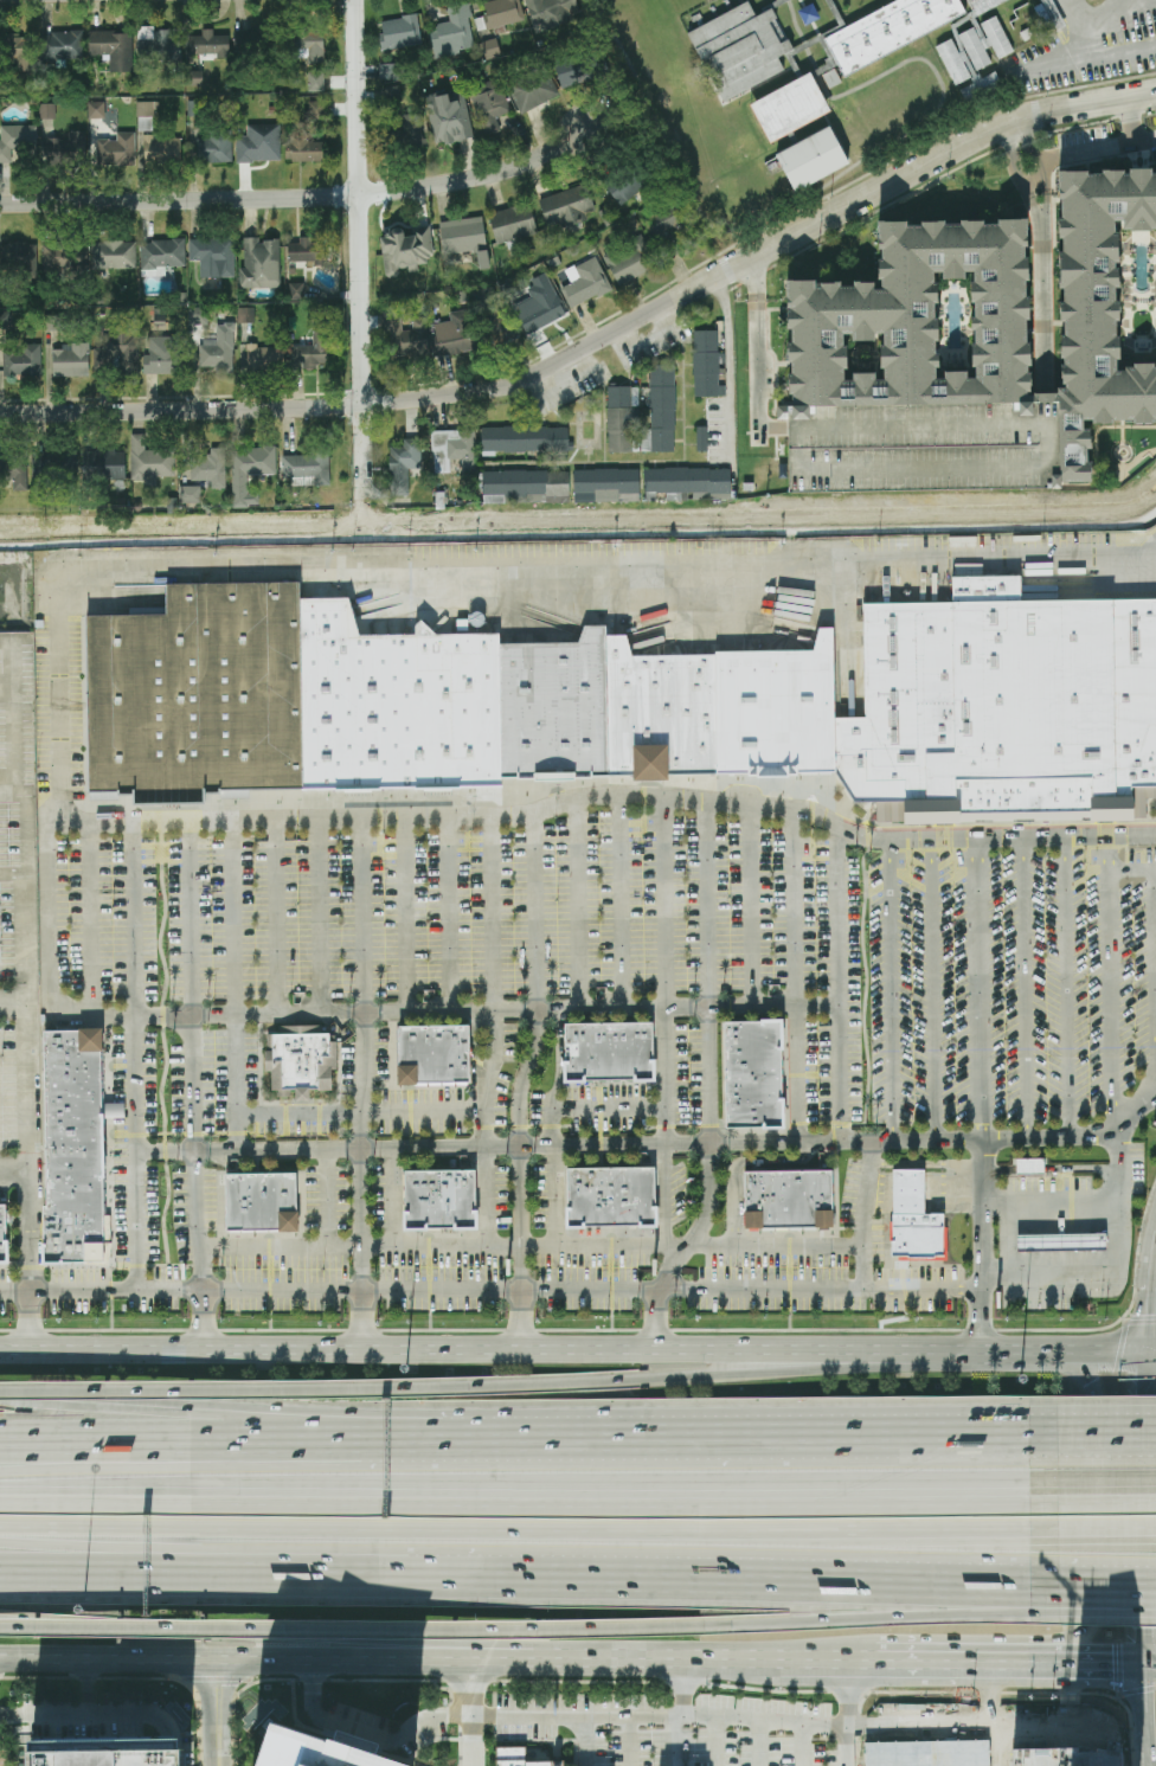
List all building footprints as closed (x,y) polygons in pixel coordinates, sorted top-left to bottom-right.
[(487,30),(525,20),(519,0),(488,0),(480,2),(487,30)] [(534,26),(543,23),(545,31),(573,21),(570,12),(577,10),(573,0),(525,0),(534,26)] [(847,26),(897,0),(1008,0),(977,17),(972,9),(843,79),(839,68),(815,78),(831,111),(770,145),(750,104),(830,62),(820,43),(781,63),(785,72),(725,103),(688,33),(747,1),(754,14),(772,7),(794,49),(844,23),(847,26)] [(1042,4),(1033,8),(1045,33),(1063,24),(1051,0),(1040,0),(1042,4)] [(474,48),(467,4),(448,7),(450,22),(429,26),(434,59),(460,54),(460,50),(474,48)] [(381,21),(383,33),(379,34),(381,51),(421,45),(417,15),(381,21)] [(981,24),(998,60),(1014,52),(996,16),(981,24)] [(988,47),(980,26),(959,34),(973,71),(991,64),(985,48),(988,47)] [(171,28),(138,28),(138,62),(163,62),(163,72),(181,72),(181,40),(171,40),(171,28)] [(265,29),(234,30),(234,54),(266,53),(265,29)] [(213,36),(213,30),(202,30),(202,36),(190,36),(190,53),(217,53),(217,58),(229,58),(229,36),(213,36)] [(39,33),(40,64),(55,64),(55,60),(84,59),(83,31),(39,33)] [(89,56),(109,55),(109,73),(133,72),(132,32),(89,33),(89,56)] [(308,57),(309,65),(325,65),(324,32),(293,33),(294,58),(308,57)] [(32,71),(31,38),(4,38),(5,63),(17,63),(17,71),(32,71)] [(481,43),(485,60),(501,56),(496,38),(481,43)] [(380,64),(380,80),(399,80),(398,64),(380,64)] [(559,97),(545,66),(506,83),(520,115),(559,97)] [(958,89),(968,105),(1003,86),(994,70),(958,89)] [(203,85),(203,71),(187,71),(187,86),(203,85)] [(325,91),(324,71),(308,71),(308,92),(325,91)] [(497,117),(510,114),(501,80),(470,87),(482,135),(500,131),(497,117)] [(400,85),(383,86),(384,102),(401,101),(400,85)] [(434,147),(473,139),(465,96),(449,99),(449,94),(425,99),(434,147)] [(188,117),(201,116),(200,101),(187,102),(188,117)] [(105,102),(88,102),(88,119),(105,119),(105,102)] [(153,102),(137,102),(138,131),(153,131),(153,102)] [(306,102),(307,122),(325,122),(325,102),(306,102)] [(56,104),(40,104),(40,119),(55,119),(56,104)] [(395,146),(423,147),(424,116),(396,114),(395,146)] [(11,163),(11,152),(37,151),(36,125),(1,126),(1,141),(0,141),(0,163),(11,163)] [(280,125),(247,125),(248,136),(236,136),(237,162),(281,162),(280,125)] [(849,166),(831,127),(775,153),(792,192),(849,166)] [(197,137),(197,163),(232,163),(231,129),(217,130),(217,137),(197,137)] [(85,131),(68,132),(68,139),(47,139),(48,166),(86,165),(85,131)] [(98,166),(135,165),(134,132),(116,133),(117,140),(97,140),(98,166)] [(324,161),(324,142),(313,142),(312,133),(286,133),(287,162),(324,161)] [(143,137),(144,163),(181,162),(181,137),(143,137)] [(605,185),(617,206),(646,190),(633,169),(605,185)] [(1060,174),(1155,173),(1155,224),(1117,224),(1120,372),(1155,371),(1155,421),(1093,422),(1093,487),(1061,487),(1061,404),(1060,174)] [(539,198),(548,230),(595,217),(587,185),(539,198)] [(489,214),(497,245),(538,235),(530,204),(489,214)] [(681,204),(646,219),(663,261),(680,253),(672,232),(689,224),(681,204)] [(473,252),(475,270),(489,269),(483,217),(439,222),(443,255),(473,252)] [(789,285),(882,285),(881,224),(1030,221),(1033,404),(978,405),(885,407),(789,409),(789,285)] [(381,237),(385,278),(400,276),(399,272),(419,269),(418,265),(433,264),(429,226),(415,228),(416,236),(403,237),(402,228),(390,229),(391,236),(381,237)] [(603,256),(619,286),(658,267),(642,236),(603,256)] [(314,237),(299,238),(299,243),(288,243),(289,264),(328,263),(327,242),(314,243),(314,237)] [(189,261),(200,261),(200,278),(234,278),(233,238),(189,239),(189,261)] [(243,238),(244,268),(239,268),(240,289),(280,287),(279,240),(259,241),(259,238),(243,238)] [(141,241),(141,272),(165,272),(165,267),(185,267),(185,240),(141,241)] [(136,241),(92,242),(92,269),(137,269),(136,241)] [(43,244),(44,274),(77,273),(76,261),(84,261),(83,242),(43,244)] [(0,243),(0,246),(0,271),(37,271),(36,243),(0,243)] [(565,271),(571,284),(561,288),(571,309),(612,290),(596,257),(565,271)] [(529,297),(511,306),(525,336),(567,315),(548,275),(524,286),(529,297)] [(304,284),(290,283),(289,300),(304,300),(304,284)] [(477,351),(471,309),(449,313),(451,322),(430,325),(435,357),(477,351)] [(0,312),(0,329),(11,329),(11,312),(0,312)] [(65,315),(45,315),(45,330),(65,330),(65,315)] [(426,317),(412,318),(413,330),(402,330),(401,316),(387,317),(389,359),(429,357),(426,317)] [(139,374),(138,334),(131,335),(131,322),(110,322),(111,334),(102,334),(102,348),(94,348),(94,370),(119,370),(119,374),(139,374)] [(693,397),(720,397),(720,329),(693,329),(693,397)] [(319,369),(318,364),(329,363),(328,333),(313,333),(313,346),(292,347),(292,357),(288,357),(288,370),(319,369)] [(144,374),(181,374),(180,337),(148,337),(149,356),(144,356),(144,374)] [(233,373),(232,340),(200,341),(201,368),(217,367),(217,373),(233,373)] [(90,377),(89,343),(71,343),(71,350),(52,351),(53,377),(90,377)] [(20,345),(20,350),(3,351),(4,378),(41,377),(41,344),(20,345)] [(246,347),(247,374),(283,372),(283,346),(246,347)] [(675,452),(675,365),(650,365),(650,429),(640,430),(640,408),(638,408),(638,387),(607,387),(608,453),(675,452)] [(789,409),(885,407),(978,405),(1033,404),(1061,404),(1061,487),(1061,490),(790,492),(789,409)] [(481,452),(535,453),(535,456),(569,457),(569,428),(481,426),(481,452)] [(707,451),(707,427),(697,427),(696,451),(707,451)] [(432,430),(433,473),(450,473),(450,460),(462,460),(462,471),(476,470),(475,429),(432,430)] [(131,479),(175,478),(174,450),(145,451),(145,435),(131,435),(131,479)] [(409,496),(409,469),(421,469),(421,439),(404,439),(404,447),(390,447),(389,495),(409,496)] [(282,456),(283,481),(330,480),(329,447),(308,447),(309,455),(282,456)] [(276,449),(232,448),(232,506),(259,507),(259,494),(247,494),(248,475),(276,475),(276,449)] [(225,449),(199,449),(199,462),(190,462),(190,481),(211,481),(211,488),(226,488),(225,449)] [(126,452),(87,451),(86,478),(125,479),(126,452)] [(33,454),(34,478),(78,477),(77,452),(33,454)] [(26,455),(0,456),(0,481),(12,481),(12,491),(27,491),(26,455)] [(730,468),(643,468),(643,500),(730,501),(730,468)] [(574,470),(574,502),(640,502),(639,469),(574,470)] [(569,471),(482,472),(483,503),(569,503),(569,471)] [(201,503),(200,486),(179,486),(179,503),(201,503)] [(1026,605),(1155,605),(1155,787),(1098,789),(1098,813),(961,814),(961,799),(855,801),(842,773),(842,758),(841,720),(871,719),(869,608),(959,605),(958,583),(1025,582),(1026,605)] [(302,785),(300,599),(300,585),(167,587),(167,618),(92,618),(95,791),(134,791),(135,808),(207,808),(207,789),(302,785)] [(506,638),(353,637),(352,601),(300,599),(302,785),(509,783),(508,777),(506,638)] [(722,775),(842,773),(842,758),(841,720),(840,631),(824,632),(818,653),(720,656),(722,775)] [(611,638),(506,638),(508,777),(614,777),(611,638)] [(611,638),(614,777),(722,775),(720,656),(640,660),(632,638),(611,638)] [(726,1130),(784,1129),(782,1022),(725,1023),(726,1130)] [(566,1081),(654,1080),(653,1025),(566,1026),(566,1081)] [(282,1036),(274,1036),(274,1052),(265,1053),(265,1083),(274,1089),(330,1087),(330,1070),(335,1070),(335,1042),(329,1042),(329,1033),(320,1033),(320,1027),(282,1028),(282,1036)] [(399,1085),(469,1084),(468,1027),(399,1027),(399,1085)] [(49,1264),(104,1263),(101,1032),(45,1033),(49,1264)] [(1016,1160),(1016,1175),(1043,1175),(1043,1158),(1016,1160)] [(569,1227),(655,1226),(655,1169),(567,1170),(569,1227)] [(746,1229),(833,1227),(831,1170),(745,1173),(746,1229)] [(892,1256),(943,1257),(943,1215),(924,1215),(924,1170),(893,1170),(892,1256)] [(406,1228),(476,1227),(475,1171),(405,1173),(406,1228)] [(227,1232),(297,1231),(296,1174),(226,1175),(227,1232)] [(8,1263),(7,1205),(0,1205),(0,1263),(8,1263)] [(1020,1252),(1105,1250),(1105,1233),(1019,1234),(1020,1252)] [(375,1758),(402,1765),(260,1765),(275,1723),(334,1742),(338,1733),(379,1747),(375,1758)] [(185,1742),(185,1765),(33,1765),(33,1743),(185,1742)] [(564,1760),(564,1765),(497,1765),(496,1747),(525,1746),(525,1760),(564,1760)] [(1050,1747),(1010,1748),(1011,1765),(1051,1765),(1050,1747)] [(1122,1748),(1056,1750),(1056,1765),(1122,1765),(1122,1748)]
